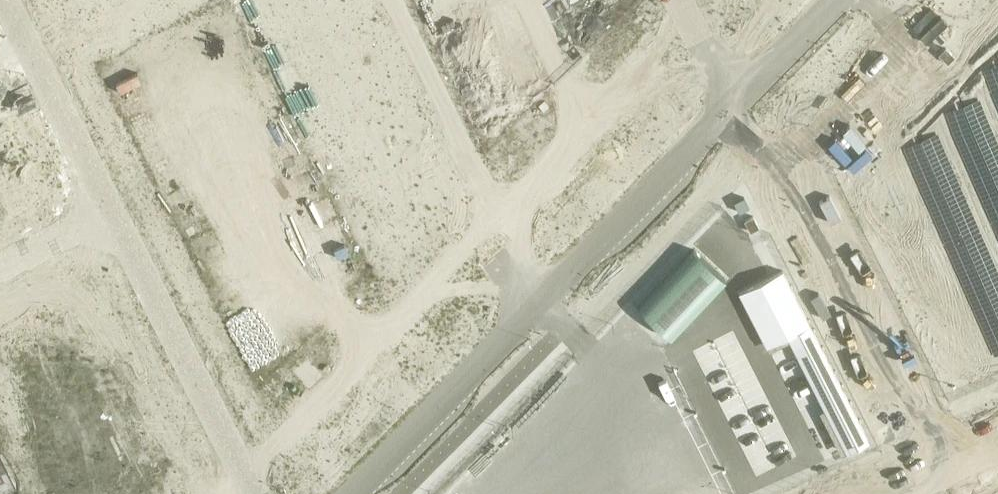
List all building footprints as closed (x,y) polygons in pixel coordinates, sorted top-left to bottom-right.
[(61,21),(102,0),(51,0),(61,21)]
